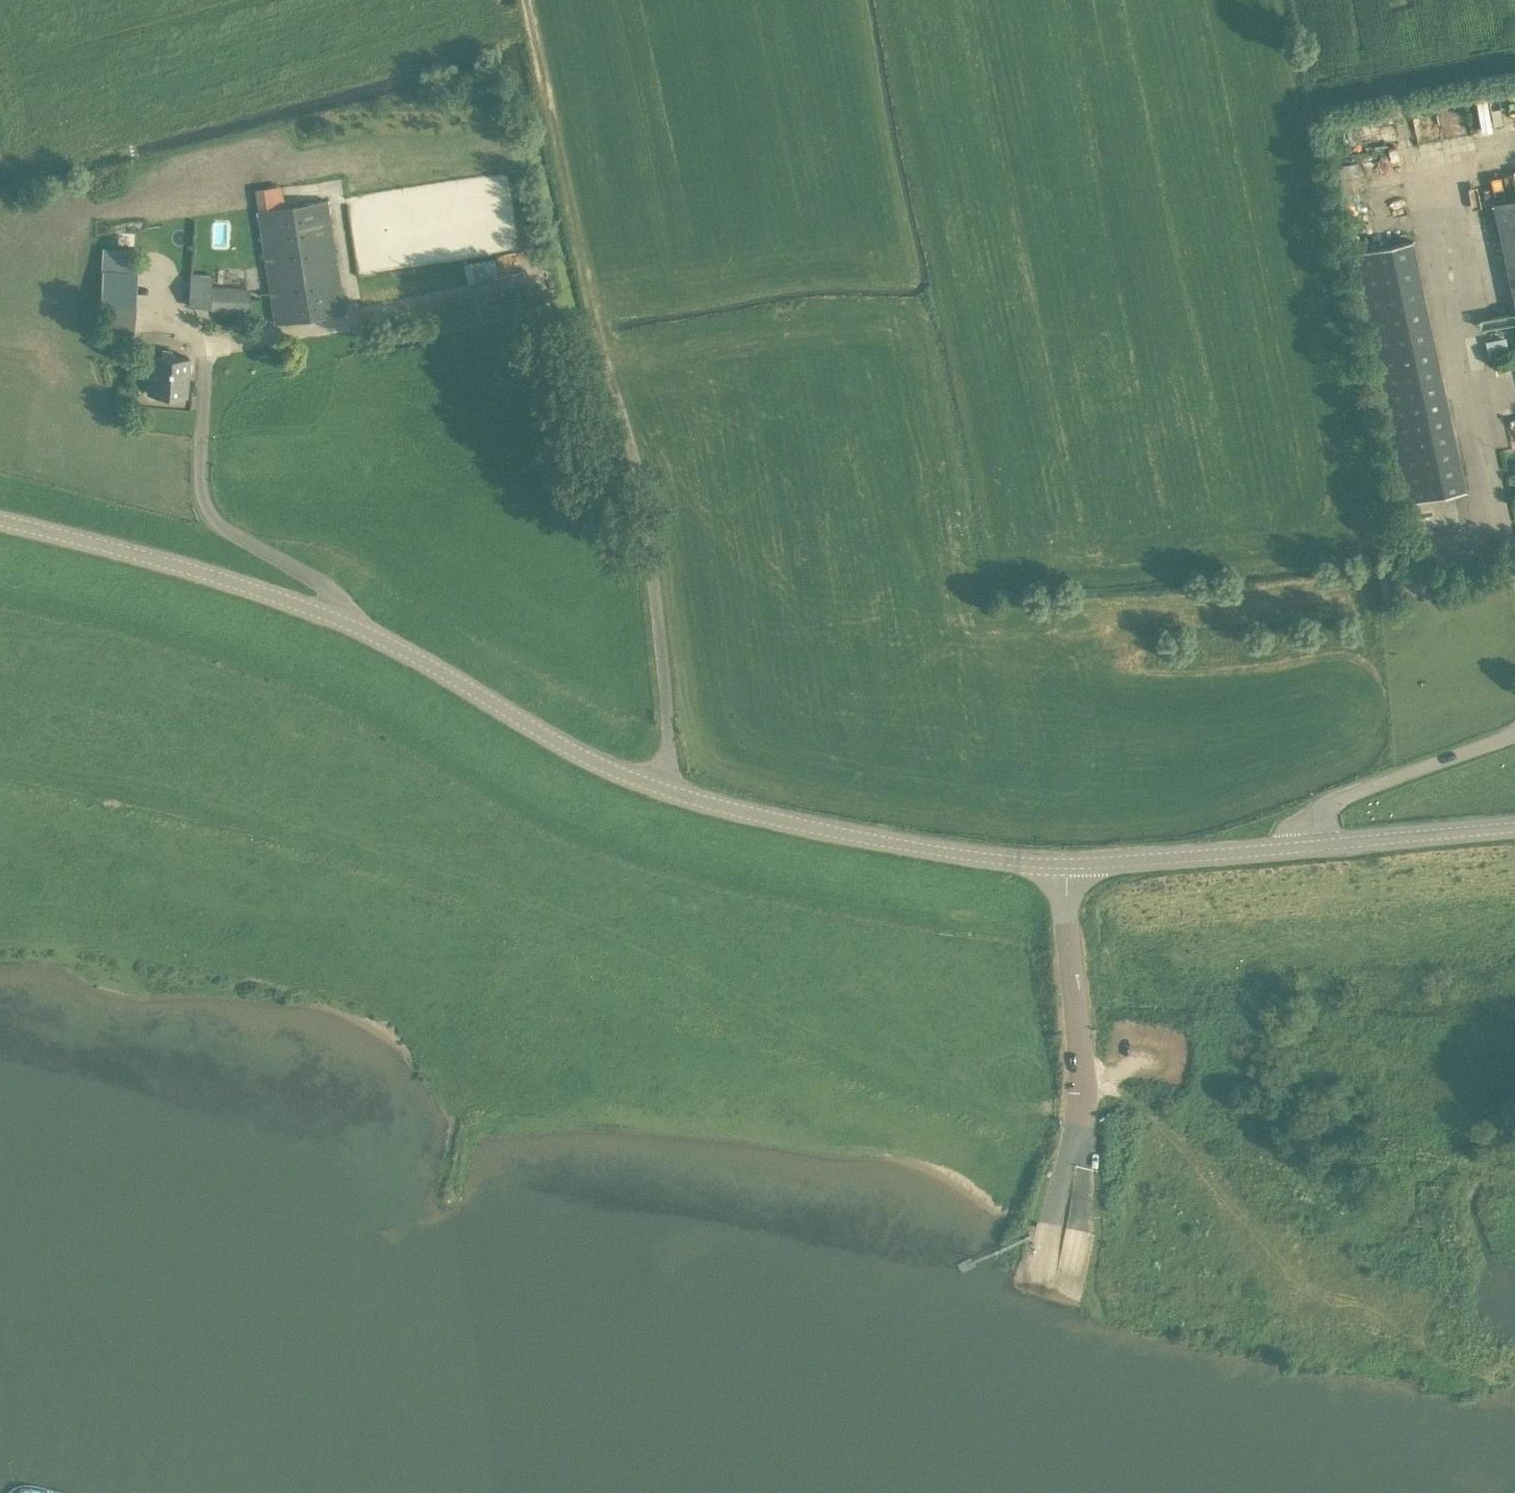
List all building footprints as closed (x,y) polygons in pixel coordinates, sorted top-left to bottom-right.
[(1420,146),(1433,142),(1428,125),(1414,129),(1420,146)] [(1496,202),(1514,289),(1514,198),(1496,202)] [(327,199),(256,210),(274,324),(345,313),(327,199)] [(1414,239),(1353,253),(1407,502),(1468,489),(1414,239)] [(497,257),(469,262),(472,279),(500,275),(497,257)] [(250,288),(213,286),(211,309),(248,311),(250,288)] [(1490,338),(1492,355),(1512,352),(1510,335),(1490,338)] [(189,357),(152,353),(149,393),(185,397),(189,357)]
